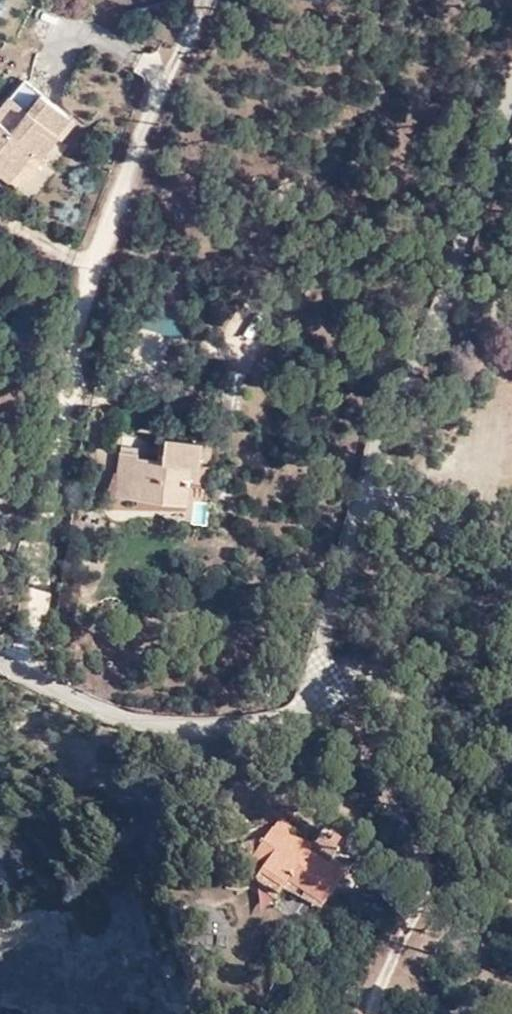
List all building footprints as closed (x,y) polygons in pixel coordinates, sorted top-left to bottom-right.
[(64,114),(41,93),(17,118),(9,128),(0,120),(0,175),(2,177),(30,145),(38,153),(55,135),(50,131),(64,114)] [(17,118),(2,104),(0,106),(0,120),(9,128),(17,118)] [(72,120),(64,114),(50,131),(55,135),(57,137),(72,120)] [(41,155),(38,153),(30,145),(2,177),(13,186),(41,155)] [(164,453),(167,434),(124,429),(122,449),(164,453)] [(204,438),(167,434),(164,453),(122,449),(117,487),(184,495),(190,458),(202,458),(204,438)] [(280,819),(261,844),(249,858),(262,868),(255,878),(278,892),(283,884),(318,910),(339,881),(323,869),(303,855),(283,840),(291,829),(280,819)] [(315,839),(303,855),(323,869),(335,853),(315,839)] [(249,858),(244,864),(251,878),(270,902),(278,892),(255,878),(262,868),(249,858)]
